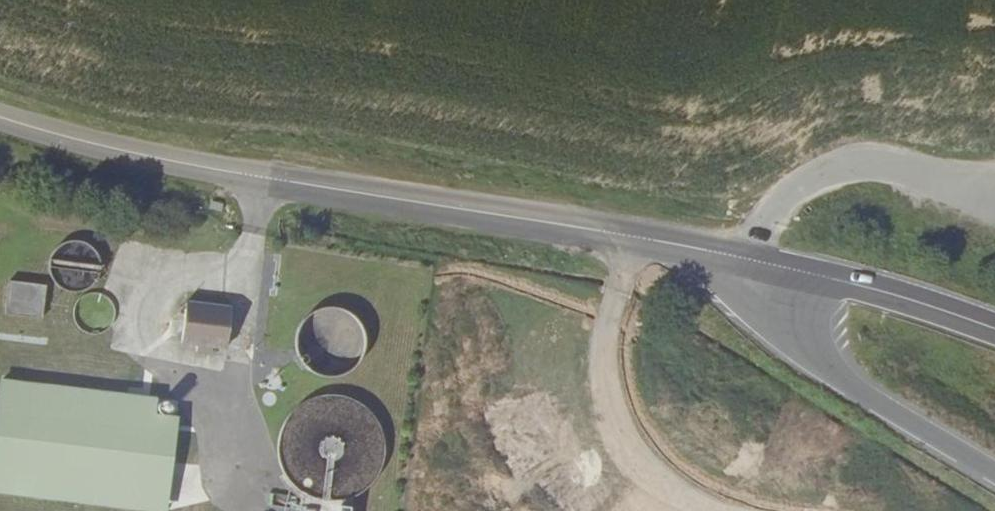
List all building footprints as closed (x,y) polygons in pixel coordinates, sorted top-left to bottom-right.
[(101,270),(101,260),(97,251),(90,244),(81,240),(71,240),(62,244),(55,251),(51,260),(51,270),(55,279),(62,286),(71,290),(81,290),(90,286),(97,279),(101,270)] [(10,282),(6,314),(42,318),(46,287),(10,282)] [(187,302),(182,344),(227,349),(232,307),(187,302)] [(343,308),(332,306),(321,308),(310,314),(303,322),(298,333),(297,344),(300,355),(306,365),(315,372),(326,376),(338,376),(349,372),(358,365),(364,355),(367,344),(366,333),(361,322),(353,314),(343,308)] [(0,385),(0,494),(139,510),(167,510),(179,417),(156,414),(158,398),(1,379),(0,385)] [(352,498),(368,487),(380,470),(384,451),(383,436),(379,427),(368,411),(351,400),(331,397),(312,401),(299,408),(288,419),(282,433),(280,442),(280,457),(284,472),(293,484),(304,494),(302,510),(350,510),(352,498)] [(165,415),(170,413),(172,409),(171,404),(166,401),(161,403),(158,408),(160,413),(165,415)]
